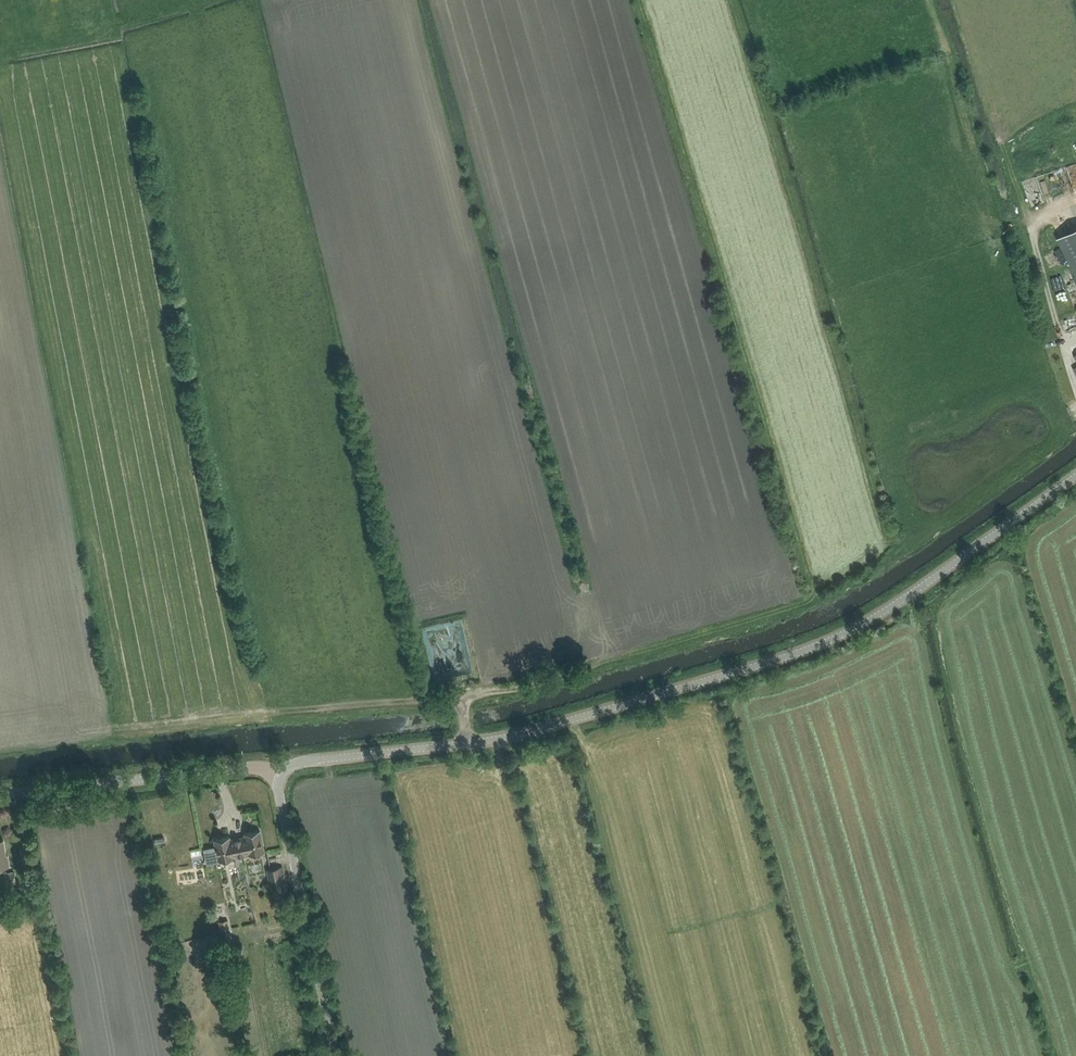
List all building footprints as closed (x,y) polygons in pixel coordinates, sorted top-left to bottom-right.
[(1056,236),(1059,242),(1075,274),(1075,226),(1056,236)] [(238,840),(241,856),(248,854),(248,855),(264,851),(259,830),(243,833),(245,838),(238,840)] [(241,856),(238,840),(230,841),(229,836),(213,839),(215,847),(207,849),(209,862),(218,860),(218,861),(234,857),(241,856)] [(3,840),(0,840),(0,867),(9,866),(7,856),(5,856),(3,840)] [(21,852),(23,864),(32,863),(30,851),(21,852)] [(288,890),(286,883),(283,865),(267,869),(272,893),(288,890)] [(14,870),(2,872),(6,896),(18,894),(14,870)] [(230,930),(220,932),(223,946),(233,943),(230,930)]
